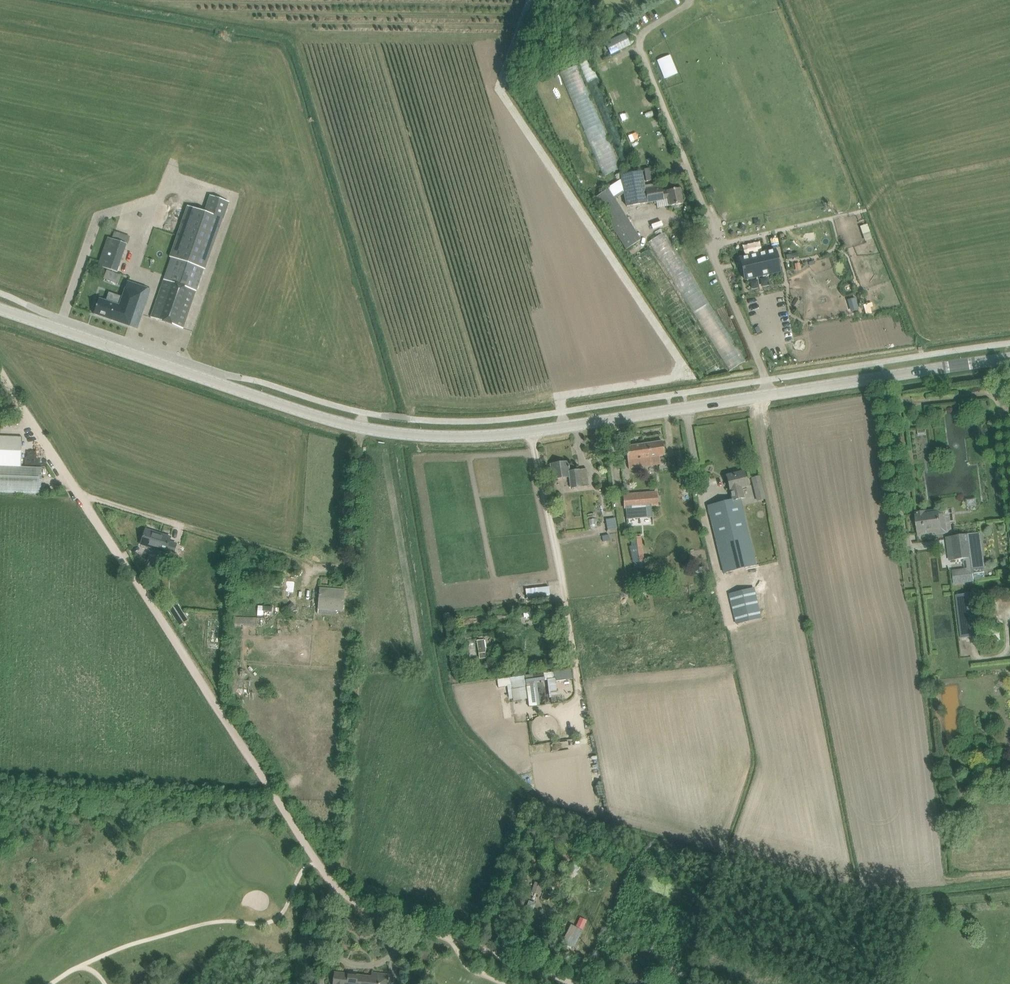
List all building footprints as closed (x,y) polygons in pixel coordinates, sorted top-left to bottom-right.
[(605,44),(611,55),(631,45),(625,34),(605,44)] [(588,59),(579,62),(621,165),(630,161),(588,59)] [(577,65),(560,73),(604,177),(622,169),(577,65)] [(645,189),(646,189),(642,171),(620,175),(621,182),(610,189),(614,196),(624,189),(627,206),(647,203),(645,189)] [(661,186),(646,189),(645,189),(647,203),(664,200),(662,191),(661,186)] [(680,188),(662,191),(664,200),(668,199),(670,206),(683,204),(680,188)] [(171,258),(163,281),(196,292),(204,269),(205,270),(223,218),(229,201),(210,195),(205,211),(187,205),(169,257),(171,258)] [(112,240),(108,239),(98,269),(121,276),(133,238),(115,232),(112,240)] [(665,232),(648,242),(730,372),(747,362),(665,232)] [(769,252),(740,258),(742,267),(741,268),(744,279),(781,271),(776,250),(769,251),(769,252)] [(196,292),(163,281),(151,317),(183,329),(196,292)] [(119,306),(114,321),(138,329),(151,291),(127,283),(119,306)] [(78,291),(69,288),(67,294),(76,297),(78,291)] [(94,314),(114,321),(119,306),(99,299),(94,314)] [(42,494),(43,468),(21,467),(22,437),(0,436),(0,492),(42,494)] [(626,447),(628,463),(629,468),(660,464),(660,462),(661,462),(660,456),(665,455),(663,441),(626,447)] [(569,477),(570,482),(571,489),(589,487),(587,469),(569,471),(569,467),(569,466),(568,466),(568,462),(551,464),(552,474),(553,479),(569,477)] [(730,490),(733,500),(741,498),(742,499),(745,498),(743,488),(748,487),(746,481),(744,471),(727,476),(730,490)] [(658,507),(657,492),(623,494),(624,510),(626,510),(626,519),(653,517),(653,507),(658,507)] [(710,516),(715,539),(750,532),(742,499),(741,498),(733,500),(708,506),(710,516)] [(916,516),(917,526),(918,533),(918,537),(946,533),(943,514),(941,514),(939,515),(939,513),(926,514),(925,511),(916,513),(916,516)] [(606,520),(608,530),(617,529),(615,518),(606,520)] [(163,561),(170,564),(176,544),(169,542),(171,537),(145,529),(141,544),(165,552),(163,561)] [(750,532),(715,539),(723,574),(758,565),(750,532)] [(972,569),(985,568),(980,533),(952,537),(955,560),(966,559),(968,569),(953,571),(955,584),(973,581),(972,569)] [(630,538),(633,562),(645,561),(642,536),(630,538)] [(320,589),(319,599),(319,610),(343,611),(343,600),(344,590),(320,589)] [(729,596),(737,625),(762,618),(754,589),(729,596)] [(976,593),(965,595),(957,596),(962,639),(981,636),(976,593)] [(164,603),(176,621),(185,615),(173,597),(164,603)] [(297,608),(292,603),(287,608),(292,613),(297,608)] [(526,686),(529,707),(540,705),(537,682),(555,679),(554,674),(525,678),(526,686)] [(525,678),(511,680),(512,688),(526,686),(525,678)] [(335,973),(333,983),(385,983),(386,974),(372,973),(372,977),(335,973)]
